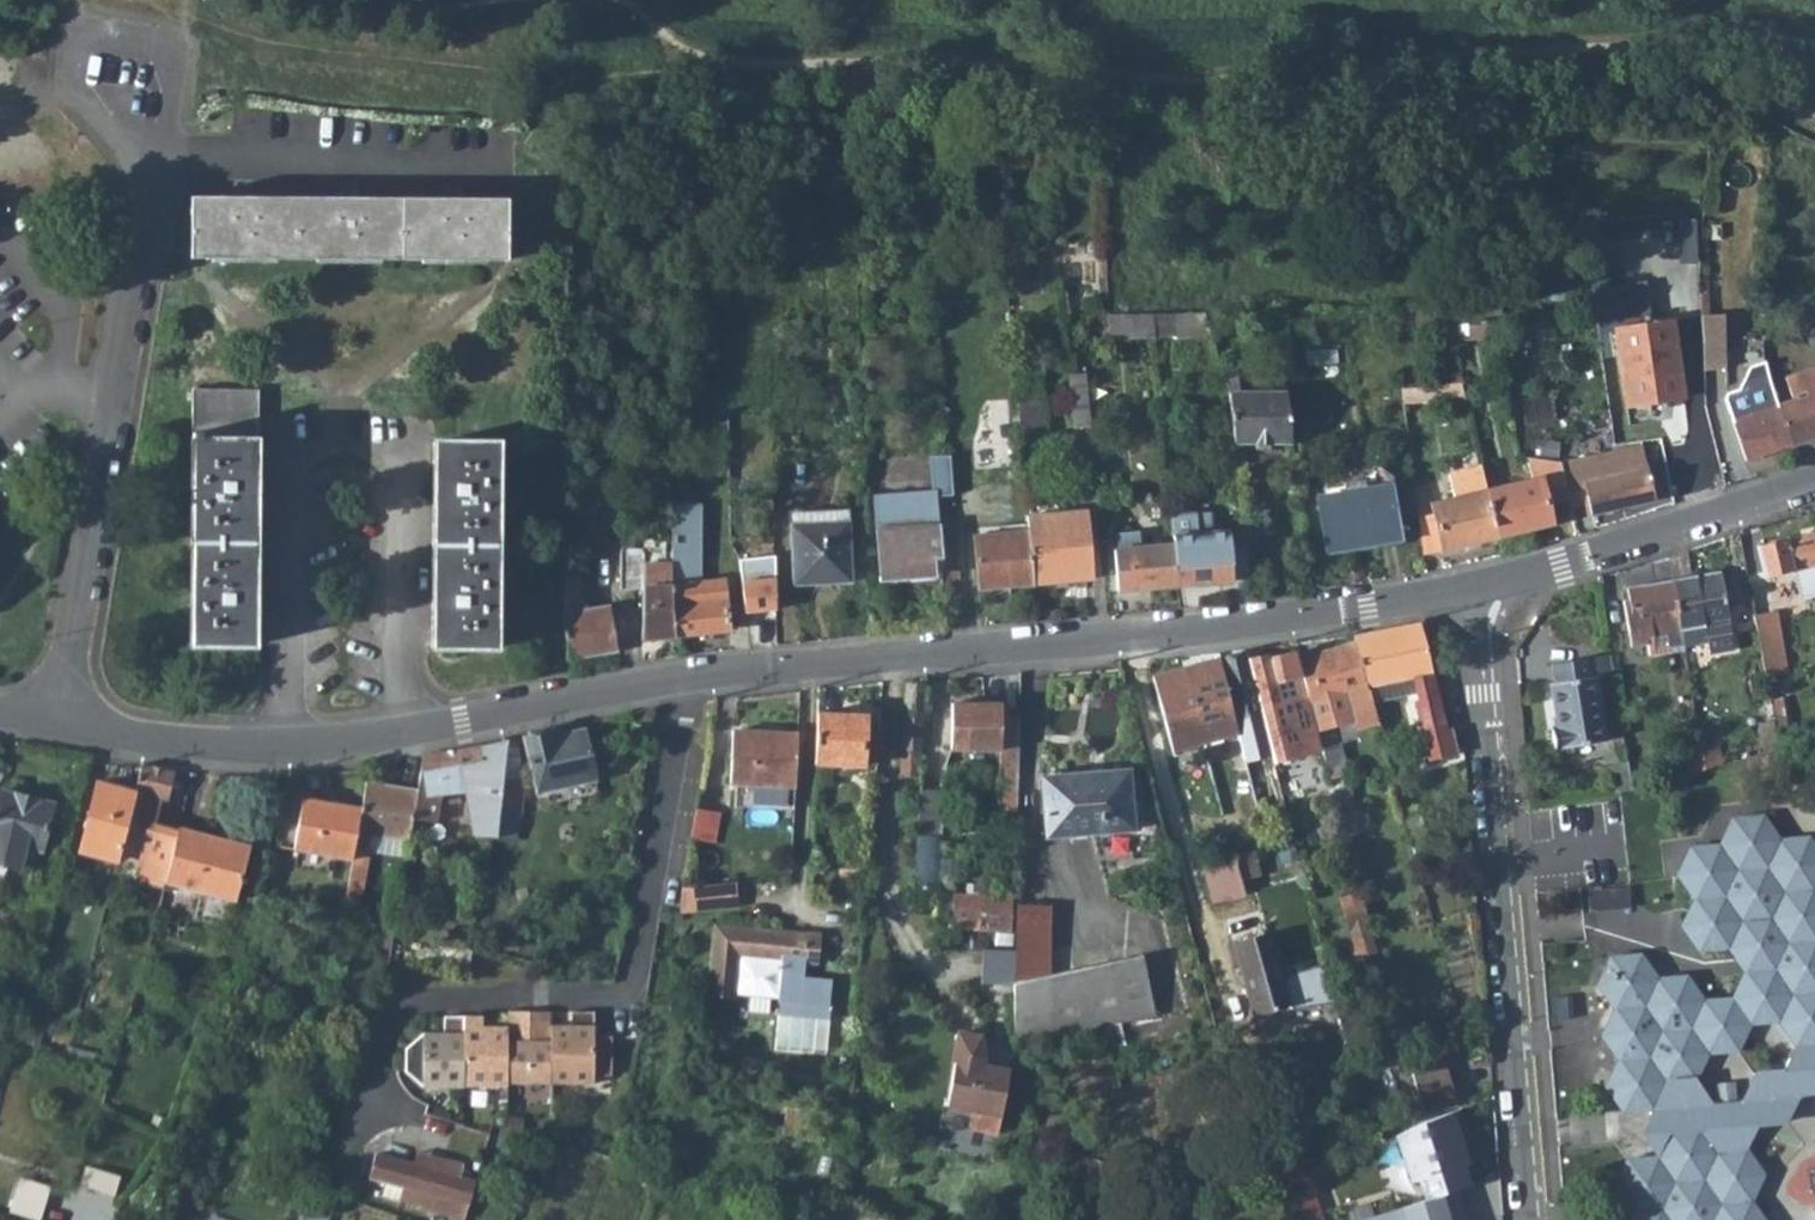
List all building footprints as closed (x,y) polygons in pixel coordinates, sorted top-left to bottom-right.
[(510,259),(510,199),(193,200),(193,260),(510,259)] [(1599,287),(1606,325),(1653,316),(1646,278),(1599,287)] [(1485,301),(1439,305),(1437,329),(1491,324),(1485,301)] [(1153,314),(1156,338),(1211,334),(1204,312),(1153,314)] [(1701,313),(1702,338),(1703,366),(1724,365),(1723,338),(1723,313),(1701,313)] [(1153,314),(1108,317),(1110,342),(1156,338),(1153,314)] [(1436,342),(1494,337),(1491,324),(1437,329),(1436,342)] [(1681,400),(1673,325),(1616,331),(1625,407),(1681,400)] [(1285,368),(1283,355),(1271,357),(1273,368),(1285,368)] [(1746,462),(1792,447),(1778,407),(1774,393),(1768,380),(1764,370),(1764,359),(1749,364),(1739,391),(1723,396),(1746,462)] [(1814,440),(1814,370),(1786,380),(1792,399),(1807,394),(1808,397),(1778,407),(1792,447),(1814,440)] [(1066,374),(1073,428),(1089,426),(1083,372),(1066,374)] [(1433,387),(1401,389),(1404,407),(1465,401),(1461,385),(1433,387)] [(1291,437),(1286,389),(1230,393),(1230,395),(1235,443),(1291,437)] [(255,393),(191,393),(190,648),(254,649),(254,438),(241,438),(240,432),(254,432),(255,393)] [(1016,403),(1019,434),(1035,433),(1032,402),(1016,403)] [(498,442),(435,441),(433,651),(497,651),(498,442)] [(1578,463),(1591,517),(1652,502),(1641,452),(1578,463)] [(952,493),(949,453),(928,454),(931,492),(933,492),(934,495),(952,493)] [(1487,492),(1498,538),(1551,526),(1547,506),(1567,501),(1559,464),(1531,458),(1537,480),(1487,492)] [(1559,464),(1567,501),(1572,522),(1591,517),(1578,463),(1559,464)] [(1481,469),(1449,477),(1454,500),(1441,502),(1432,505),(1434,514),(1443,551),(1498,538),(1487,492),(1481,469)] [(1399,541),(1389,486),(1316,500),(1326,554),(1399,541)] [(940,555),(937,525),(936,525),(933,492),(931,492),(875,496),(880,577),(932,573),(932,556),(940,555)] [(1028,529),(1032,584),(1092,579),(1086,509),(1027,515),(1028,529)] [(1195,512),(1171,514),(1174,544),(1177,587),(1234,582),(1229,532),(1215,533),(1213,513),(1195,514),(1195,512)] [(1434,514),(1418,517),(1423,556),(1443,551),(1434,514)] [(845,522),(789,527),(794,584),(849,580),(845,522)] [(974,534),(978,589),(1032,584),(1028,529),(974,534)] [(1123,549),(1144,547),(1142,532),(1121,534),(1123,549)] [(1758,547),(1766,578),(1794,570),(1801,599),(1814,596),(1814,532),(1758,547)] [(1123,549),(1114,550),(1118,592),(1177,587),(1174,544),(1144,547),(1123,549)] [(601,548),(601,589),(619,589),(620,548),(601,548)] [(641,589),(640,640),(675,637),(670,583),(644,584),(643,564),(664,563),(664,549),(620,548),(619,589),(641,589)] [(1691,576),(1686,552),(1666,557),(1683,644),(1708,639),(1711,654),(1738,649),(1725,571),(1691,576)] [(1653,585),(1626,590),(1631,616),(1625,616),(1631,647),(1647,644),(1649,656),(1671,653),(1669,647),(1683,644),(1666,557),(1648,562),(1653,585)] [(696,563),(698,581),(670,583),(675,637),(728,631),(721,561),(696,563)] [(664,563),(643,564),(644,584),(670,583),(669,563),(664,563)] [(561,617),(570,661),(618,650),(607,606),(575,613),(575,576),(564,576),(563,616),(561,617)] [(763,600),(738,604),(741,628),(766,625),(763,600)] [(1784,672),(1774,613),(1754,616),(1763,676),(1784,672)] [(1417,623),(1352,635),(1354,642),(1371,706),(1413,697),(1431,762),(1451,756),(1449,747),(1446,736),(1444,727),(1438,704),(1418,623),(1417,623)] [(1297,659),(1313,719),(1340,712),(1346,732),(1377,725),(1371,706),(1354,642),(1297,659)] [(1315,726),(1313,719),(1297,659),(1295,655),(1271,662),(1270,658),(1247,664),(1255,694),(1264,728),(1264,730),(1265,737),(1272,763),(1321,751),(1315,726)] [(1609,655),(1548,665),(1551,684),(1546,685),(1554,729),(1549,729),(1553,750),(1604,743),(1593,678),(1612,673),(1609,655)] [(1264,728),(1255,694),(1247,664),(1245,656),(1219,661),(1237,731),(1248,728),(1249,733),(1264,730),(1264,728)] [(1237,731),(1219,661),(1181,668),(1201,742),(1237,733),(1237,731)] [(1152,676),(1172,750),(1201,742),(1181,668),(1152,676)] [(921,684),(908,683),(899,789),(914,790),(915,776),(913,776),(921,684)] [(1784,697),(1772,699),(1779,748),(1791,746),(1784,697)] [(948,705),(947,749),(999,750),(998,762),(990,762),(988,805),(1016,806),(1017,767),(1018,717),(1000,717),(1001,707),(948,705)] [(864,716),(817,714),(816,733),(815,764),(862,766),(864,716)] [(1760,756),(1776,752),(1772,727),(1772,726),(1771,721),(1754,724),(1760,756)] [(522,737),(535,793),(593,780),(583,729),(550,736),(549,731),(522,737)] [(732,783),(795,787),(798,732),(734,729),(732,783)] [(511,739),(505,741),(502,783),(520,785),(511,739)] [(505,741),(482,746),(423,758),(418,792),(413,820),(435,824),(442,785),(463,780),(474,834),(493,838),(496,839),(499,806),(502,783),(505,741)] [(1722,766),(1718,747),(1702,751),(1706,770),(1722,766)] [(1322,752),(1342,828),(1359,823),(1339,748),(1322,752)] [(1682,777),(1706,770),(1702,751),(1686,755),(1688,769),(1681,770),(1682,777)] [(118,857),(142,863),(158,801),(166,803),(175,773),(143,766),(142,771),(134,796),(118,857)] [(1041,780),(1047,839),(1134,831),(1131,798),(1142,797),(1141,779),(1129,780),(1128,772),(1041,780)] [(502,783),(499,806),(519,808),(520,785),(502,783)] [(418,792),(366,784),(363,803),(354,854),(351,875),(342,918),(356,922),(372,837),(409,843),(410,839),(413,820),(418,792)] [(97,787),(78,855),(116,865),(118,857),(134,796),(97,787)] [(949,849),(936,848),(940,793),(917,791),(911,879),(914,879),(914,887),(923,886),(923,880),(941,880),(948,873),(949,849)] [(51,804),(0,794),(0,863),(22,867),(27,849),(41,851),(51,804)] [(363,803),(304,795),(296,846),(354,854),(363,803)] [(519,808),(499,806),(496,839),(514,840),(519,808)] [(696,808),(692,837),(715,841),(720,811),(696,808)] [(1658,981),(1638,959),(1610,961),(1598,987),(1615,1012),(1602,1040),(1618,1063),(1606,1088),(1623,1112),(1652,1111),(1669,1132),(1658,1160),(1630,1162),(1617,1191),(1632,1215),(1629,1219),(1763,1219),(1751,1202),(1764,1177),(1745,1153),(1718,1155),(1702,1132),(1713,1107),(1696,1080),(1708,1054),(1737,1051),(1748,1030),(1778,1028),(1795,1054),(1814,1053),(1814,905),(1809,896),(1814,886),(1814,854),(1808,843),(1781,845),(1765,820),(1736,822),(1721,851),(1692,854),(1679,881),(1697,904),(1684,932),(1697,954),(1727,953),(1742,978),(1731,1003),(1701,1005),(1685,981),(1658,981)] [(166,876),(164,885),(237,906),(250,855),(217,845),(218,841),(178,831),(176,838),(166,876)] [(159,834),(150,872),(152,872),(166,876),(176,838),(159,834)] [(1291,839),(1275,843),(1280,864),(1296,861),(1291,839)] [(70,851),(60,849),(59,855),(69,857),(70,851)] [(1233,858),(1239,881),(1263,874),(1257,851),(1233,858)] [(1233,858),(1205,866),(1215,903),(1243,896),(1239,881),(1233,858)] [(152,872),(148,889),(162,892),(164,885),(166,876),(152,872)] [(735,880),(684,884),(680,908),(737,904),(735,880)] [(961,936),(961,929),(1008,930),(1008,894),(950,893),(950,935),(961,936)] [(1625,908),(1624,893),(1599,895),(1589,896),(1590,910),(1625,908)] [(1013,900),(1013,934),(1042,929),(1042,1034),(1103,1025),(1154,1017),(1141,957),(1043,971),(1046,900),(1013,900)] [(807,932),(717,921),(705,992),(730,996),(731,991),(774,997),(773,1001),(774,1001),(812,1007),(813,1007),(816,979),(788,975),(790,961),(803,963),(807,932)] [(1374,949),(1368,923),(1348,928),(1355,954),(1374,949)] [(1042,1034),(1042,929),(1013,934),(1012,948),(1012,951),(1011,984),(1010,1037),(1042,1034)] [(1290,1009),(1268,935),(1232,947),(1255,1021),(1290,1009)] [(1012,951),(1012,948),(974,947),(973,983),(1011,984),(1012,951)] [(774,1001),(769,1037),(808,1042),(812,1007),(774,1001)] [(506,1083),(549,1083),(549,1041),(531,1041),(531,1011),(506,1011),(506,1027),(506,1083)] [(549,1025),(549,1011),(531,1011),(531,1041),(549,1041),(549,1025)] [(592,1036),(593,1012),(570,1012),(570,1026),(549,1025),(549,1041),(549,1083),(592,1083),(592,1076),(610,1076),(610,1036),(592,1036)] [(421,1033),(404,1049),(403,1072),(422,1087),(463,1086),(462,1017),(442,1017),(442,1034),(421,1033)] [(462,1017),(463,1086),(506,1086),(506,1083),(506,1027),(481,1027),(481,1017),(462,1017)] [(40,1047),(45,1031),(27,1025),(23,1041),(40,1047)] [(1795,1054),(1778,1028),(1748,1030),(1737,1051),(1708,1054),(1696,1080),(1713,1107),(1702,1132),(1718,1155),(1745,1153),(1758,1127),(1785,1125),(1798,1104),(1814,1103),(1814,1053),(1795,1054)] [(947,1068),(952,1070),(945,1112),(1001,1121),(1008,1072),(987,1068),(981,1037),(954,1033),(947,1068)] [(1410,1067),(1424,1115),(1457,1105),(1443,1057),(1410,1067)] [(1455,1110),(1397,1133),(1410,1178),(1420,1176),(1427,1197),(1459,1186),(1474,1182),(1466,1162),(1472,1161),(1455,1110)] [(462,1180),(465,1169),(420,1155),(417,1166),(379,1157),(372,1180),(403,1188),(401,1198),(421,1204),(421,1207),(465,1219),(472,1194),(475,1185),(462,1180)] [(1316,1182),(1320,1180),(1318,1171),(1290,1184),(1303,1216),(1305,1219),(1326,1219),(1316,1182)] [(1362,1219),(1471,1219),(1459,1186),(1427,1197),(1362,1219)] [(306,1198),(299,1219),(312,1219),(318,1202),(306,1198)]
